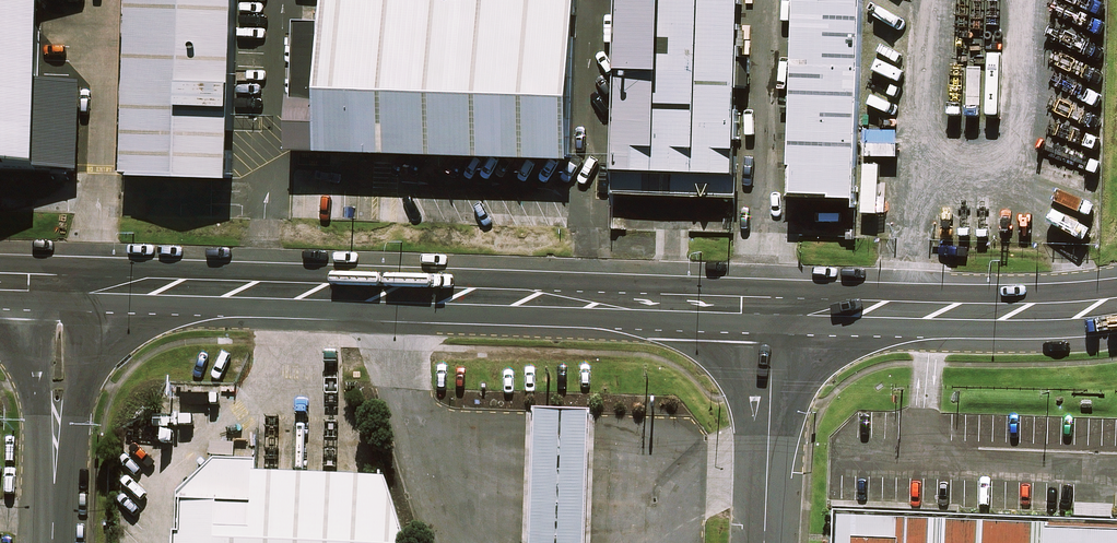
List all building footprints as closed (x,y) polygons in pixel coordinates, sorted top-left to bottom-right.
[(27,165),(32,0),(0,0),(0,164),(27,165)] [(230,166),(234,0),(130,0),(126,164),(230,166)] [(576,0),(319,0),(317,92),(292,91),(291,144),(572,151),(576,0)] [(612,167),(737,170),(741,0),(617,0),(612,167)] [(794,186),(859,188),(864,0),(799,0),(794,186)] [(534,406),(532,467),(529,542),(581,542),(584,473),(587,408),(534,406)] [(172,542),(407,542),(385,474),(184,469),(184,526),(173,526),(172,542)] [(834,507),(833,542),(1116,542),(1116,517),(834,507)]
